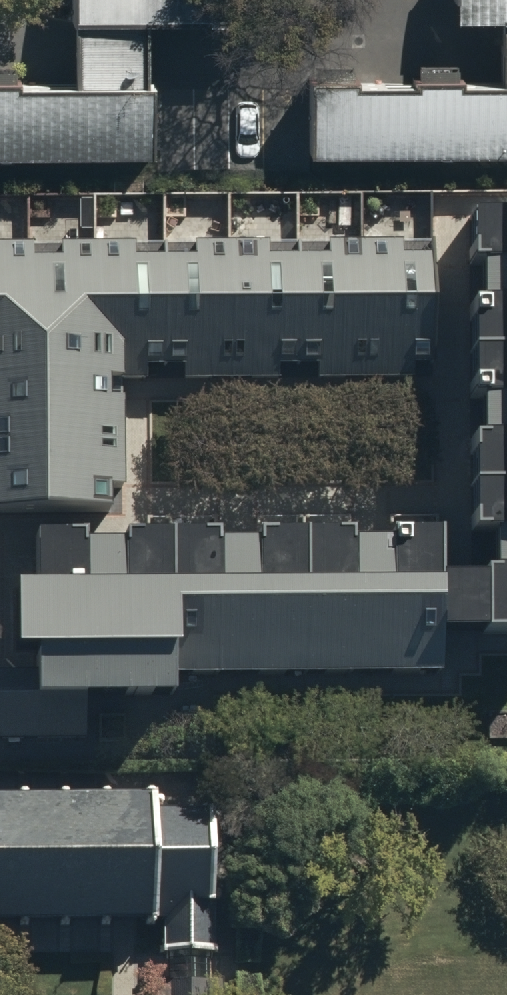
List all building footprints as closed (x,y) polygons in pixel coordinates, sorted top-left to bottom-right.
[(149,145),(148,59),(148,23),(279,22),(279,0),(79,0),(79,59),(79,82),(0,82),(0,146),(149,145)] [(461,15),(506,15),(506,70),(506,0),(461,0),(461,15)] [(331,81),(332,154),(506,153),(506,80),(331,81)] [(484,213),(485,551),(504,551),(504,629),(506,629),(506,213),(484,213)] [(0,249),(0,514),(133,513),(133,383),(445,382),(445,248),(0,249)] [(461,538),(50,539),(50,674),(461,673),(461,538)] [(174,911),(175,950),(222,950),(220,821),(187,822),(187,798),(0,799),(0,912),(174,911)]
